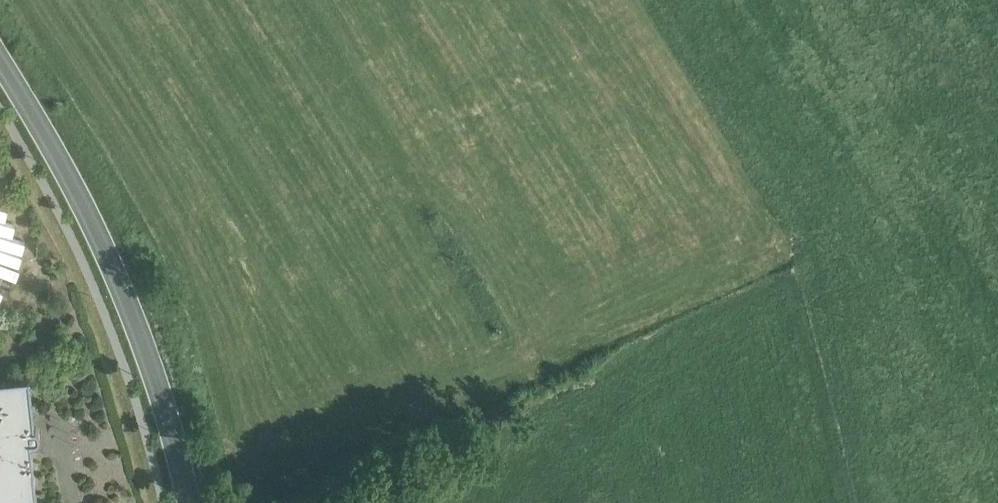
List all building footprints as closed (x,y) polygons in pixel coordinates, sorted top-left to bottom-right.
[(0,378),(0,500),(38,496),(31,438),(38,438),(41,434),(40,427),(37,425),(35,425),(30,375),(0,378)]
